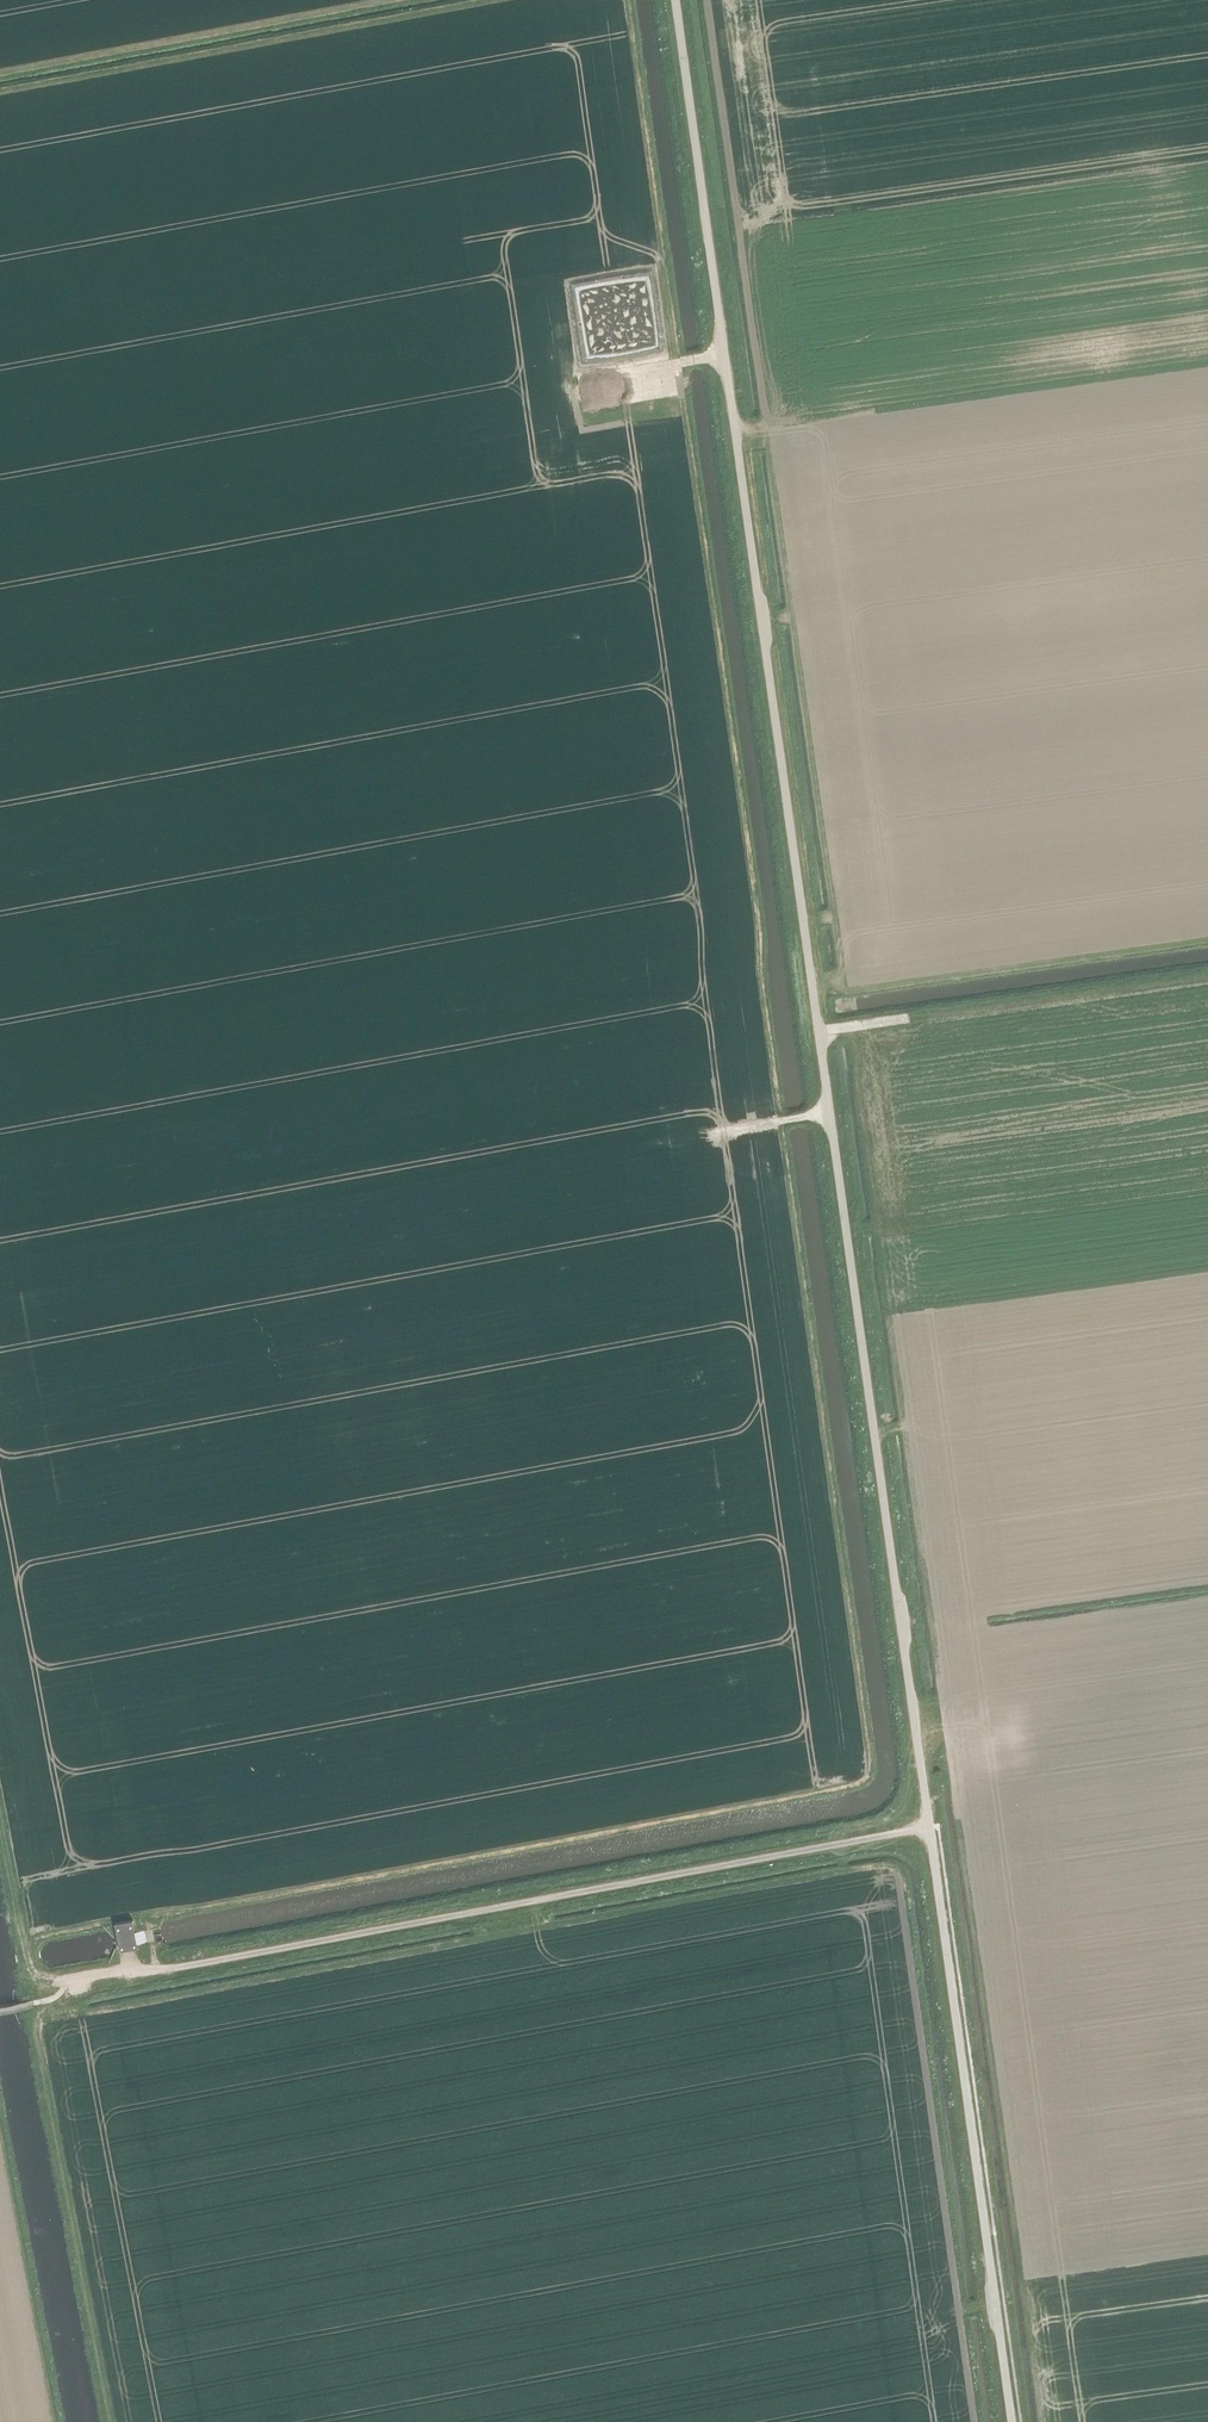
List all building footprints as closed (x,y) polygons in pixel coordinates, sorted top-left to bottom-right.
[(133,1918),(118,1921),(122,1945),(138,1943),(133,1918)]
